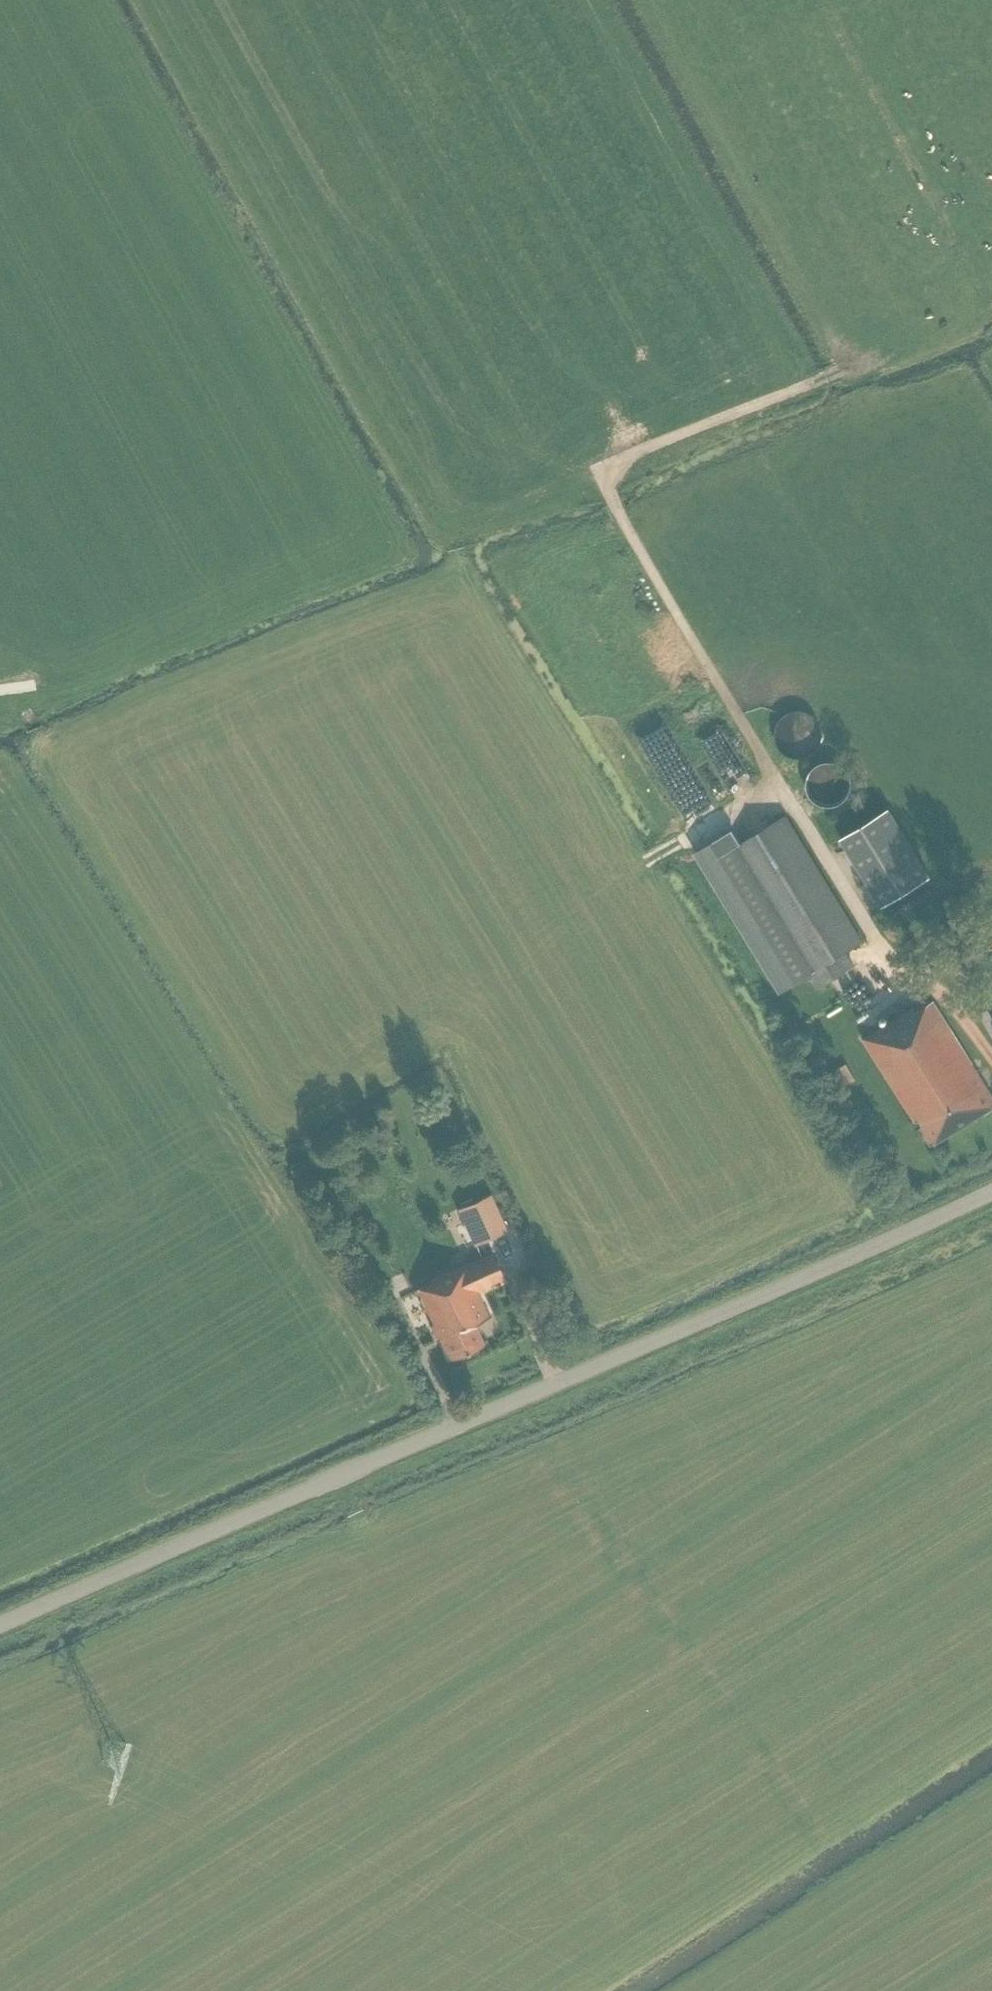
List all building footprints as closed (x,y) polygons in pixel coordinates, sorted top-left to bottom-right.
[(797,748),(823,737),(810,705),(784,716),(797,748)] [(848,794),(849,789),(850,784),(849,779),(847,774),(844,770),(841,767),(836,764),(830,763),(825,763),(820,764),(815,767),(811,772),(808,777),(806,783),(806,789),(808,796),(812,801),(816,804),(817,804),(820,806),(823,807),(827,807),(831,807),(836,806),(840,803),(843,801),(846,798),(848,794)] [(888,809),(840,838),(881,907),(930,877),(888,809)] [(693,853),(778,992),(807,975),(816,989),(853,967),(845,953),(862,942),(785,816),(740,844),(731,830),(693,853)] [(991,1045),(991,1005),(979,986),(962,997),(991,1045)] [(863,1040),(914,1122),(917,1120),(921,1126),(918,1128),(930,1147),(991,1108),(991,1099),(932,1002),(915,1013),(912,1009),(863,1040)] [(489,1197),(456,1212),(473,1248),(505,1233),(489,1197)] [(406,1296),(411,1305),(419,1301),(437,1340),(440,1339),(449,1360),(483,1345),(474,1324),(490,1316),(479,1291),(505,1280),(492,1253),(430,1281),(430,1283),(414,1291),(415,1292),(406,1296)]
